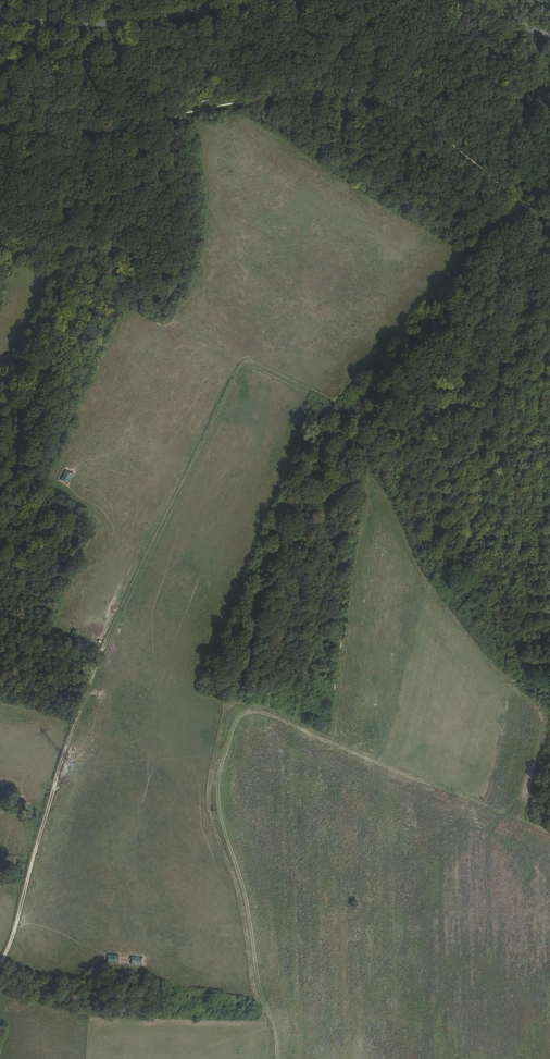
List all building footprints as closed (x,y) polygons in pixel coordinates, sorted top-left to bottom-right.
[(444,316),(439,313),(435,318),(440,321),(444,316)] [(60,480),(69,483),(73,472),(64,469),(60,480)] [(106,962),(117,962),(117,955),(106,954),(106,962)] [(131,956),(131,964),(142,965),(142,956),(131,956)]
